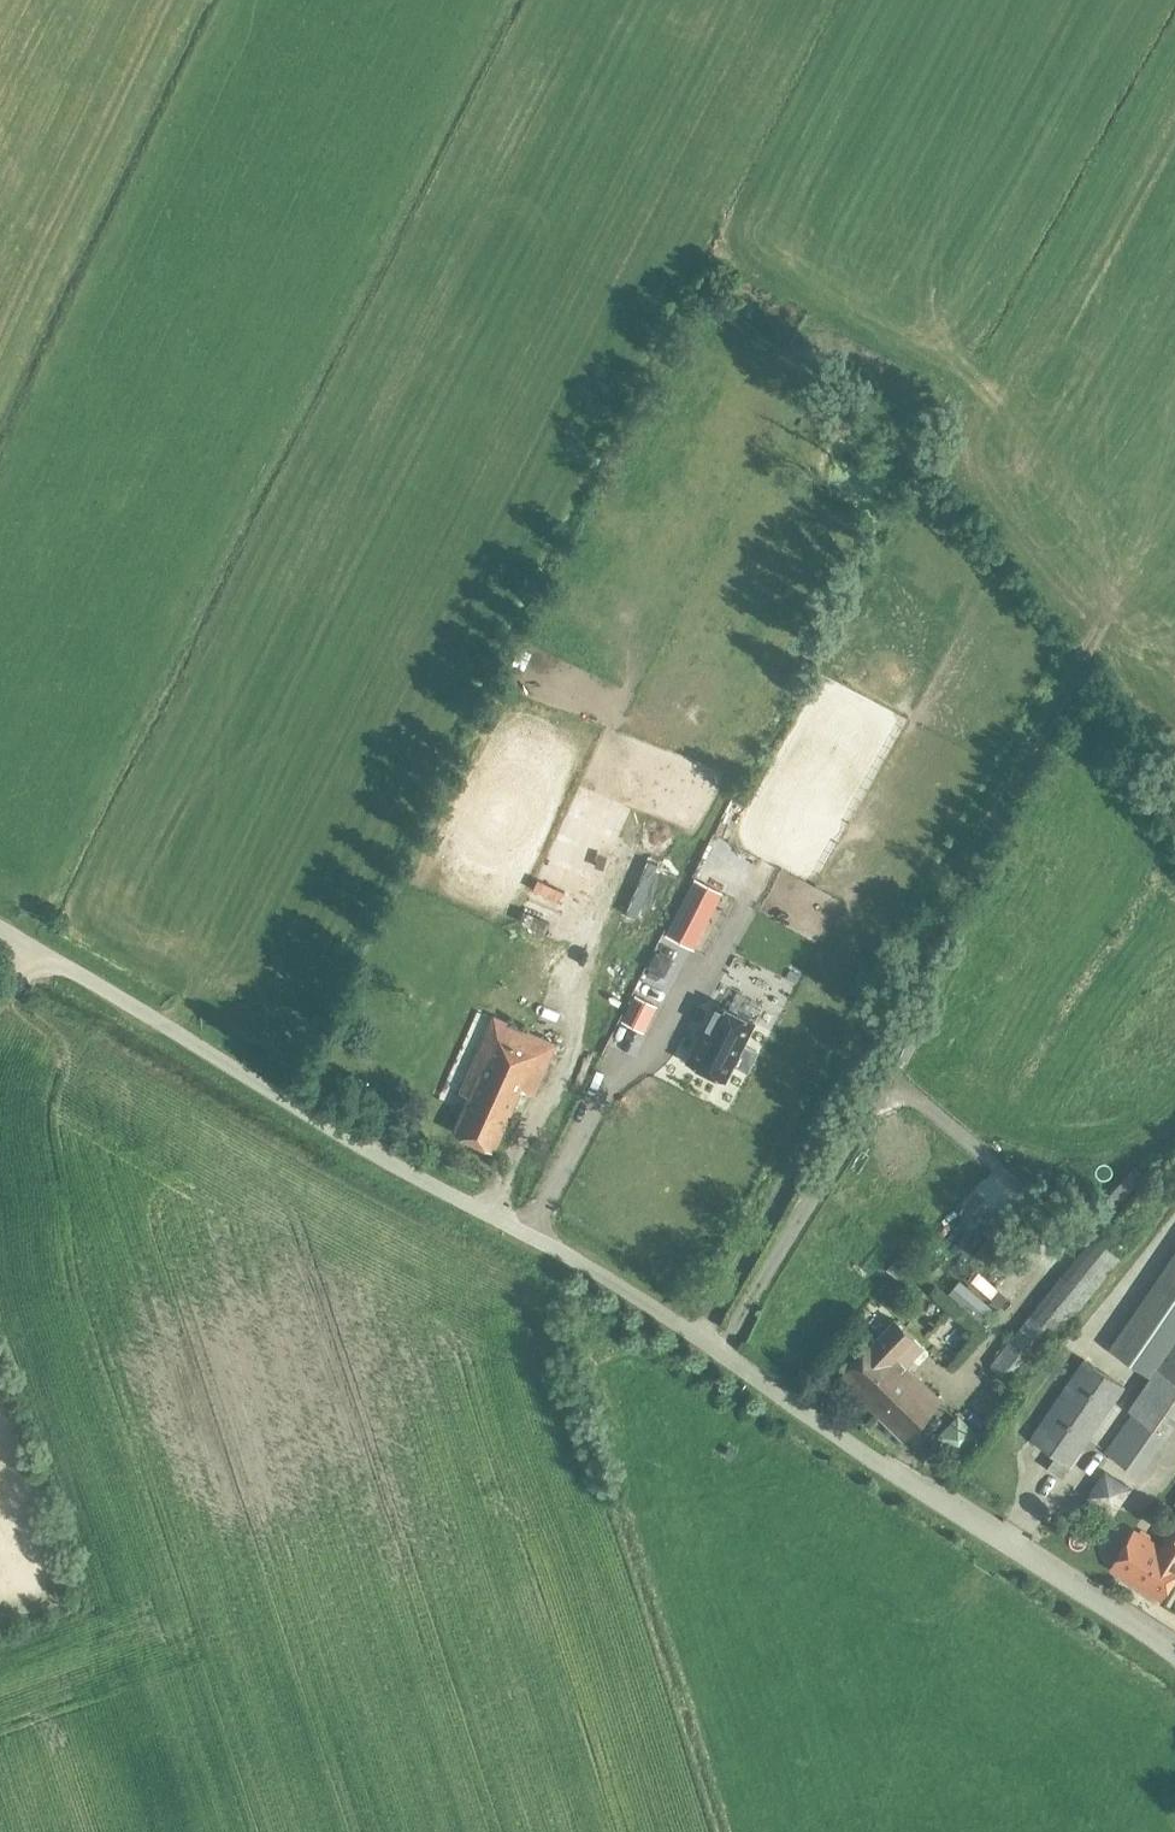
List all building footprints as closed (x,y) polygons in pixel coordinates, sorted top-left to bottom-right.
[(564,947),(624,769),(579,753),(518,932),(564,947)] [(695,878),(666,935),(692,948),(721,891),(695,878)] [(731,967),(682,1066),(730,1091),(741,1071),(762,1082),(780,1049),(759,1038),(783,994),(731,967)] [(636,994),(622,1021),(641,1031),(655,1004),(636,994)] [(533,1096),(556,1044),(493,1017),(460,1092),(468,1096),(453,1131),(494,1149),(520,1091),(533,1096)] [(16,1190),(15,1169),(0,1169),(0,1190),(16,1190)] [(1014,1383),(1118,1259),(1100,1243),(1037,1318),(1033,1315),(992,1364),(1014,1383)] [(881,1246),(864,1266),(886,1286),(904,1266),(881,1246)] [(1112,1345),(1150,1372),(1174,1335),(1174,1253),(1112,1345)] [(977,1266),(956,1289),(988,1318),(1009,1295),(977,1266)] [(928,1315),(938,1302),(924,1292),(915,1306),(928,1315)] [(872,1322),(883,1306),(866,1295),(856,1311),(872,1322)] [(896,1359),(915,1340),(894,1320),(870,1344),(869,1344),(835,1380),(855,1401),(859,1396),(903,1441),(941,1402),(896,1359)] [(1174,1418),(1174,1340),(1099,1450),(1135,1475),(1174,1418)] [(1063,1479),(1071,1466),(1125,1387),(1083,1360),(1031,1438),(1055,1455),(1047,1469),(1063,1479)] [(935,1435),(952,1452),(974,1431),(957,1414),(935,1435)] [(1106,1462),(1090,1497),(1117,1509),(1133,1474),(1106,1462)] [(1174,1574),(1174,1523),(1160,1548),(1135,1531),(1111,1569),(1160,1599),(1174,1574)]
